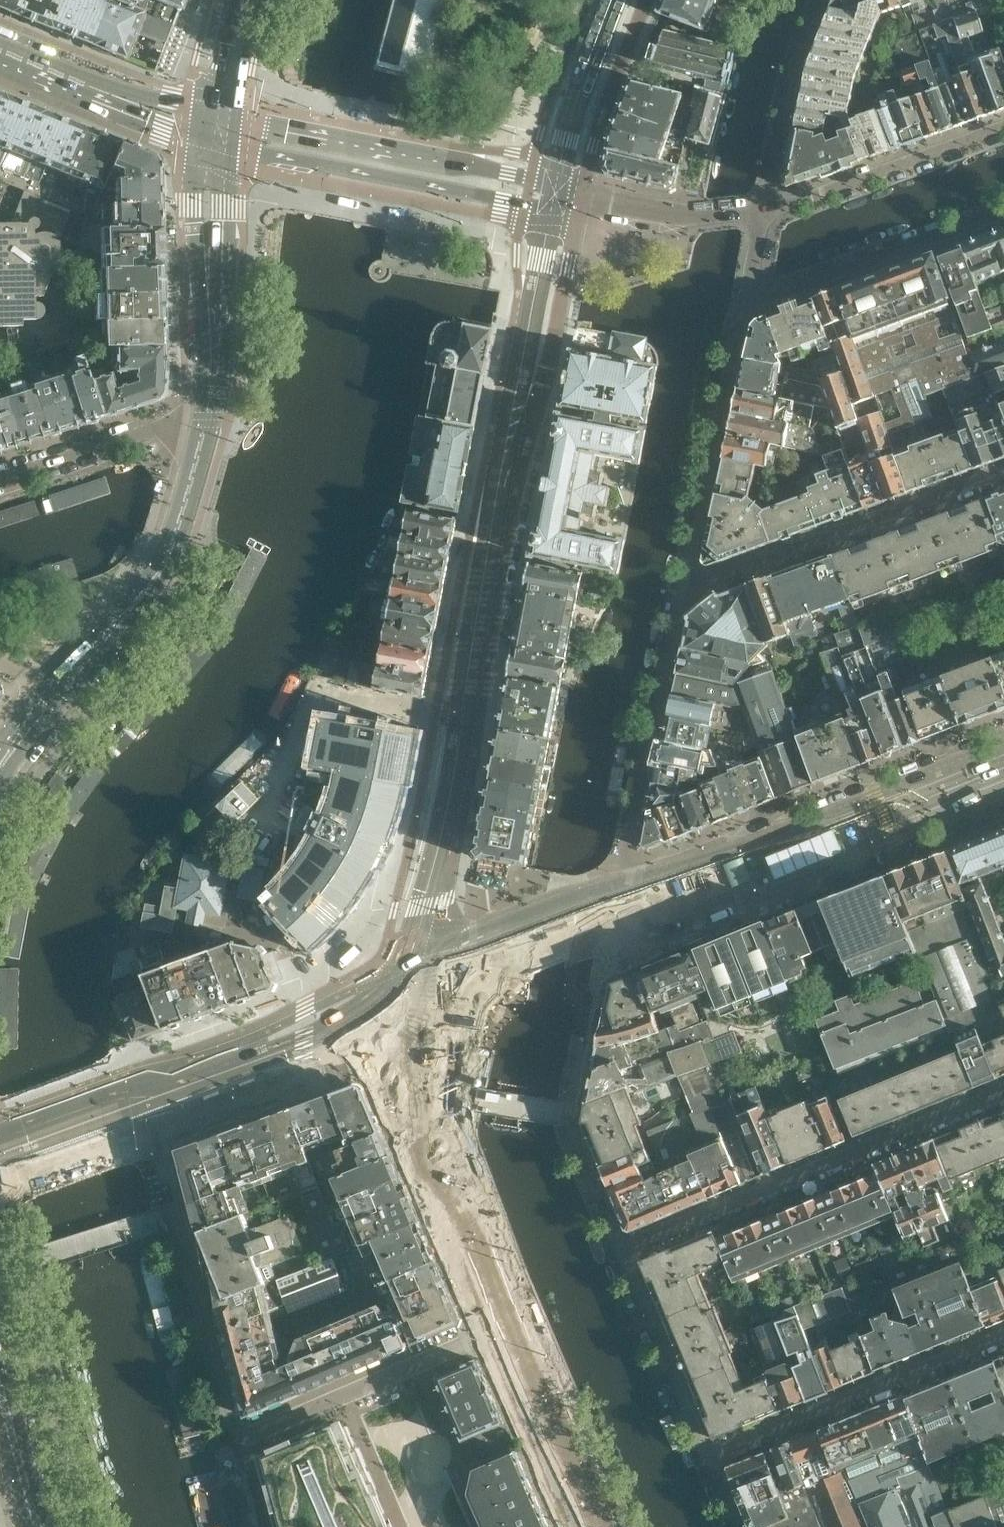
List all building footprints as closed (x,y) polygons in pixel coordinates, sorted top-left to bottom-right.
[(57,0),(0,0),(0,8),(47,27),(57,0)] [(102,0),(57,0),(47,27),(85,43),(102,0)] [(85,43),(124,59),(124,58),(135,31),(166,43),(167,41),(171,29),(172,29),(172,27),(177,14),(178,14),(179,11),(159,3),(151,0),(102,0),(85,43)] [(159,3),(179,11),(183,0),(151,0),(159,3)] [(718,0),(664,0),(659,14),(705,32),(718,0)] [(882,14),(903,6),(901,0),(834,0),(807,69),(795,130),(830,137),(850,130),(861,161),(892,150),(877,111),(858,118),(859,119),(852,122),(850,115),(851,115),(850,113),(857,78),(882,14)] [(924,0),(901,0),(903,6),(913,32),(920,30),(933,25),(924,0)] [(947,0),(924,0),(933,25),(935,25),(953,19),(954,19),(947,0)] [(971,0),(947,0),(954,19),(955,18),(975,10),(971,0)] [(975,10),(978,9),(997,2),(996,0),(971,0),(975,10)] [(995,56),(981,61),(978,54),(976,55),(970,37),(986,31),(978,9),(975,10),(955,18),(989,116),(1003,110),(1003,82),(995,56)] [(989,116),(955,18),(954,19),(953,19),(935,25),(947,58),(955,55),(962,74),(954,78),(955,81),(970,122),(989,116)] [(948,84),(941,65),(948,63),(947,58),(935,25),(933,25),(920,30),(955,128),(970,122),(955,81),(948,84)] [(733,47),(715,42),(664,30),(659,45),(694,53),(729,62),(733,47)] [(955,128),(920,30),(913,32),(888,41),(899,73),(902,72),(917,67),(941,133),(955,128)] [(690,72),(694,53),(659,45),(653,63),(690,72)] [(1002,48),(993,51),(995,56),(1003,82),(1003,54),(1002,48)] [(725,80),(729,62),(694,53),(690,72),(707,76),(725,80)] [(941,133),(917,67),(902,72),(907,86),(917,83),(922,95),(912,98),(926,138),(941,133)] [(926,138),(912,98),(900,102),(896,92),(908,87),(907,86),(902,72),(899,73),(880,79),(886,95),(888,94),(906,145),(926,138)] [(723,97),(726,84),(724,83),(725,80),(707,76),(704,92),(723,97)] [(677,112),(683,95),(633,82),(626,99),(677,112)] [(710,145),(723,97),(704,92),(699,91),(687,138),(710,145)] [(906,145),(888,94),(886,95),(873,100),(873,99),(872,99),(872,100),(871,100),(872,102),(874,101),(877,111),(892,150),(906,145)] [(44,112),(4,96),(3,96),(0,104),(0,150),(25,160),(44,112)] [(672,129),(677,112),(626,99),(619,115),(672,129)] [(64,174),(82,128),(44,112),(25,160),(64,174)] [(666,146),(672,129),(619,115),(613,132),(666,146)] [(102,188),(120,143),(82,127),(82,128),(64,174),(102,188)] [(861,161),(850,130),(830,137),(795,130),(785,180),(792,186),(823,175),(853,164),(861,161)] [(660,163),(666,146),(613,132),(612,134),(609,149),(644,158),(660,163)] [(159,202),(158,162),(153,155),(151,155),(143,152),(144,152),(141,151),(133,148),(131,147),(130,147),(122,144),(122,143),(120,143),(102,188),(95,204),(159,202)] [(639,183),(644,158),(609,149),(605,169),(610,176),(639,183)] [(675,186),(678,174),(679,167),(660,163),(644,158),(639,183),(668,190),(675,186)] [(19,175),(0,168),(0,181),(14,187),(19,175)] [(33,194),(38,183),(19,175),(14,187),(24,190),(33,194)] [(53,202),(57,190),(38,183),(33,194),(53,202)] [(59,240),(63,242),(75,210),(72,209),(53,202),(33,194),(24,190),(11,224),(0,224),(0,327),(17,327),(17,326),(21,326),(21,322),(21,320),(35,320),(35,294),(38,294),(59,240)] [(72,209),(76,197),(57,190),(53,202),(72,209)] [(90,216),(95,204),(76,197),(72,209),(75,210),(85,214),(90,216)] [(159,227),(159,202),(95,204),(90,216),(99,220),(99,229),(159,227)] [(72,246),(85,214),(75,210),(63,242),(72,246)] [(160,265),(159,227),(99,229),(100,267),(160,265)] [(963,245),(976,282),(1003,272),(1003,230),(963,245)] [(1003,326),(1003,301),(986,308),(982,299),(976,282),(963,245),(938,254),(969,338),(993,329),(993,330),(1003,326)] [(968,354),(934,257),(933,256),(884,274),(901,319),(896,321),(917,380),(918,379),(924,395),(976,377),(968,354)] [(161,293),(161,274),(160,265),(100,267),(101,294),(161,293)] [(917,380),(896,321),(901,319),(884,274),(836,291),(880,413),(887,435),(912,426),(921,422),(932,418),(924,395),(918,379),(917,380)] [(880,413),(836,291),(815,299),(833,348),(835,352),(813,361),(817,372),(829,409),(830,411),(836,429),(880,413)] [(982,299),(986,308),(1003,301),(1003,291),(982,299)] [(162,319),(161,302),(161,293),(101,294),(102,321),(162,319)] [(833,348),(815,299),(791,308),(805,346),(820,341),(822,346),(820,347),(822,353),(833,348)] [(805,346),(791,308),(769,316),(783,355),(790,352),(794,363),(806,359),(801,348),(805,346)] [(783,355),(769,316),(758,320),(753,326),(745,359),(746,359),(782,366),(783,364),(781,360),(780,360),(779,356),(783,355)] [(163,345),(162,319),(102,321),(102,347),(109,347),(163,345)] [(485,375),(488,361),(489,361),(490,360),(493,347),(492,346),(492,345),(494,331),(490,330),(469,326),(469,325),(453,322),(453,323),(451,323),(449,323),(447,323),(445,324),(444,324),(442,325),(440,326),(438,329),(437,330),(436,332),(435,335),(434,334),(429,364),(430,364),(420,416),(475,427),(485,375)] [(642,357),(645,340),(644,339),(616,334),(615,334),(615,335),(612,352),(613,353),(641,358),(642,358),(642,357)] [(968,354),(976,377),(1003,367),(1003,341),(968,354)] [(162,370),(162,347),(163,347),(163,345),(109,347),(110,373),(164,372),(164,370),(162,370)] [(92,350),(78,350),(82,360),(100,418),(103,418),(103,417),(113,414),(122,412),(122,411),(110,373),(108,370),(97,364),(92,350)] [(593,413),(591,421),(599,422),(600,414),(648,423),(658,367),(571,351),(561,407),(593,413)] [(796,384),(778,381),(779,371),(787,373),(788,367),(782,366),(746,359),(739,389),(739,390),(797,402),(829,409),(817,372),(800,369),(796,384)] [(83,424),(100,418),(82,360),(72,363),(76,375),(68,377),(83,424)] [(976,377),(924,395),(932,418),(921,422),(927,439),(959,428),(974,469),(1003,458),(1003,367),(976,377)] [(163,392),(163,390),(162,390),(163,380),(163,377),(163,374),(164,374),(164,372),(110,373),(122,411),(143,404),(143,405),(155,400),(155,401),(158,400),(163,392)] [(83,424),(68,377),(50,383),(65,430),(83,424)] [(47,436),(32,391),(26,393),(23,383),(15,386),(33,440),(47,436)] [(65,430),(50,383),(32,389),(32,391),(47,436),(65,430)] [(33,440),(15,386),(8,388),(11,398),(5,400),(19,444),(33,440)] [(795,411),(797,402),(739,390),(734,412),(777,421),(780,408),(795,411)] [(5,400),(0,401),(0,432),(5,449),(19,444),(5,400)] [(822,455),(812,429),(777,421),(734,412),(729,435),(772,444),(822,455)] [(908,493),(893,451),(887,435),(880,413),(836,429),(844,450),(863,443),(870,461),(885,501),(908,493)] [(591,421),(560,415),(553,447),(556,447),(550,477),(549,477),(545,494),(547,495),(541,524),(539,524),(533,556),(619,573),(625,540),(582,532),(584,521),(589,522),(590,517),(595,518),(598,505),(608,507),(611,488),(601,486),(604,474),(594,472),(597,455),(640,464),(646,431),(599,422),(591,421)] [(463,491),(471,449),(472,449),(476,428),(419,417),(403,502),(460,512),(464,491),(463,491)] [(974,469),(959,428),(927,439),(921,422),(912,426),(918,443),(893,451),(908,493),(914,491),(968,471),(974,469)] [(767,467),(772,444),(729,435),(724,458),(757,465),(767,467)] [(885,501),(870,461),(859,465),(855,451),(845,455),(848,463),(865,509),(885,501)] [(799,533),(787,502),(764,510),(749,498),(757,465),(724,458),(702,560),(702,562),(702,563),(703,564),(704,565),(705,565),(706,566),(707,566),(709,566),(710,566),(799,533)] [(865,509),(848,463),(805,479),(810,493),(787,502),(799,533),(865,509)] [(44,501),(44,503),(44,504),(45,506),(47,509),(48,509),(51,510),(53,510),(100,495),(103,494),(105,493),(107,491),(108,490),(110,488),(111,486),(112,484),(113,482),(111,481),(109,480),(107,479),(105,479),(103,478),(100,478),(98,478),(95,479),(48,494),(46,495),(44,497),(44,498),(44,501)] [(985,499),(985,500),(998,533),(998,534),(1003,532),(1003,492),(985,499)] [(34,499),(0,511),(0,530),(39,516),(34,499)] [(853,604),(1001,548),(996,534),(998,533),(985,500),(984,500),(835,556),(850,600),(851,600),(853,604)] [(453,542),(458,520),(410,511),(406,533),(453,542)] [(449,564),(453,542),(406,533),(402,556),(449,564)] [(1001,543),(998,534),(998,533),(996,534),(1001,548),(1003,556),(1003,543),(1001,543)] [(203,635),(219,644),(269,557),(253,548),(203,635)] [(445,587),(449,564),(402,556),(397,578),(445,587)] [(811,614),(850,600),(835,556),(770,578),(789,634),(791,634),(796,649),(814,643),(807,624),(814,622),(811,614)] [(985,564),(991,580),(1003,575),(1003,557),(985,564)] [(577,603),(582,574),(531,564),(525,593),(577,603)] [(441,609),(445,587),(397,578),(393,600),(441,609)] [(789,634),(770,578),(719,596),(716,593),(687,617),(689,620),(683,650),(751,665),(768,659),(771,658),(772,656),(767,642),(789,634)] [(571,631),(577,603),(525,593),(520,621),(571,631)] [(437,631),(441,609),(393,600),(389,622),(437,631)] [(905,747),(878,677),(872,662),(916,647),(904,611),(862,627),(835,636),(835,637),(860,699),(858,699),(881,757),(905,747)] [(566,659),(571,631),(520,621),(515,650),(566,659)] [(432,653),(437,631),(389,622),(385,644),(432,653)] [(881,757),(858,699),(860,699),(835,637),(815,643),(821,657),(833,689),(862,765),(881,757)] [(1003,638),(993,638),(984,639),(976,641),(968,643),(960,646),(946,652),(937,657),(928,662),(921,668),(913,675),(915,680),(903,685),(907,697),(906,697),(922,740),(1003,709),(1003,638)] [(428,675),(432,653),(385,644),(381,666),(428,675)] [(562,678),(566,659),(515,650),(509,678),(561,688),(569,689),(571,678),(565,676),(562,678)] [(737,685),(748,667),(751,665),(683,650),(678,673),(737,685)] [(862,765),(833,689),(828,691),(822,696),(816,701),(812,705),(806,710),(801,716),(798,721),(795,725),(793,727),(768,659),(751,665),(748,667),(737,685),(734,690),(742,709),(756,746),(762,761),(777,798),(811,785),(815,783),(821,781),(858,767),(862,765)] [(428,675),(381,666),(361,663),(356,685),(424,697),(428,675)] [(742,709),(734,690),(737,685),(678,673),(678,672),(673,695),(742,709)] [(922,740),(906,697),(899,700),(888,673),(878,677),(905,747),(922,740)] [(556,713),(561,688),(509,678),(504,704),(556,713)] [(756,746),(742,709),(673,695),(669,717),(712,727),(730,730),(722,739),(726,748),(730,747),(733,755),(756,746)] [(161,712),(148,700),(103,746),(116,758),(161,712)] [(551,740),(556,713),(504,704),(499,731),(551,740)] [(709,742),(712,727),(669,717),(664,741),(706,750),(706,752),(708,753),(709,754),(718,744),(709,742)] [(396,815),(398,807),(400,800),(402,794),(403,786),(407,787),(417,737),(322,719),(313,769),(338,773),(336,781),(335,785),(334,789),(332,796),(330,803),(329,807),(326,814),(320,812),(310,833),(316,836),(314,840),(311,845),(307,851),(301,859),(297,865),(294,869),(290,875),(282,883),(273,892),(271,890),(234,883),(232,897),(265,904),(266,902),(310,949),(322,937),(331,928),(337,922),(344,912),(349,906),(354,900),(359,893),(363,886),(366,883),(372,872),(374,869),(379,858),(383,860),(387,850),(383,849),(387,841),(388,837),(391,830),(392,826),(395,819),(396,815)] [(546,765),(551,740),(499,731),(495,755),(546,765)] [(717,775),(709,754),(708,753),(706,752),(706,750),(664,741),(658,763),(699,772),(715,775),(716,775),(717,775)] [(541,790),(546,765),(495,755),(490,780),(541,790)] [(761,805),(746,768),(745,765),(738,768),(736,761),(727,765),(746,811),(761,805)] [(777,798),(762,761),(746,768),(761,805),(777,798)] [(701,785),(699,772),(658,763),(655,783),(680,787),(681,786),(701,785)] [(746,811),(727,765),(719,768),(723,776),(717,778),(718,781),(717,782),(731,817),(746,811)] [(536,815),(541,790),(490,780),(485,805),(536,815)] [(731,817),(717,782),(700,788),(701,789),(714,823),(731,817)] [(678,797),(680,787),(655,783),(649,811),(674,805),(678,797)] [(714,823),(701,789),(685,795),(684,791),(680,793),(681,796),(681,797),(694,829),(695,831),(714,823)] [(694,829),(681,797),(681,796),(678,797),(674,805),(649,811),(643,844),(648,849),(666,842),(666,841),(694,829)] [(527,866),(536,815),(485,805),(476,851),(480,857),(481,857),(527,866)] [(992,834),(990,835),(977,840),(990,872),(1003,867),(1003,830),(992,834)] [(990,872),(977,840),(976,840),(976,841),(963,846),(963,845),(961,846),(962,847),(949,852),(949,851),(947,852),(959,883),(961,883),(969,880),(971,879),(976,878),(980,876),(990,872)] [(959,883),(947,852),(927,860),(944,902),(949,900),(954,913),(970,907),(961,883),(959,883)] [(220,913),(229,863),(212,860),(213,856),(204,854),(203,859),(186,856),(181,889),(166,886),(163,907),(146,904),(142,928),(174,933),(179,906),(192,908),(190,921),(204,923),(206,911),(220,913)] [(944,902),(927,860),(902,869),(918,912),(927,920),(943,914),(939,904),(944,902)] [(1001,1005),(977,945),(983,943),(976,924),(970,927),(968,923),(975,920),(970,907),(954,913),(930,922),(927,920),(918,912),(902,869),(886,876),(917,952),(927,976),(937,1000),(947,1025),(946,1025),(949,1033),(971,1024),(980,1045),(983,1044),(1003,1036),(1003,1013),(1001,1005)] [(917,952),(886,876),(821,901),(843,954),(841,955),(854,987),(900,970),(895,960),(917,952)] [(996,916),(980,876),(976,878),(977,883),(971,885),(969,880),(961,883),(970,907),(975,920),(976,924),(996,916)] [(843,954),(821,901),(798,911),(814,952),(825,948),(830,959),(841,955),(843,954)] [(814,952),(798,911),(767,923),(788,979),(801,974),(803,973),(802,970),(807,968),(803,957),(814,953),(814,952)] [(996,916),(976,924),(983,943),(990,959),(1003,953),(1003,939),(996,916)] [(800,976),(801,974),(788,979),(767,923),(694,953),(708,991),(690,998),(705,1040),(738,1027),(744,1027),(750,1026),(756,1024),(759,1023),(763,1022),(767,1020),(772,1017),(775,1015),(780,1011),(783,1009),(784,1007),(787,1004),(788,1003),(790,1000),(793,996),(795,991),(798,985),(799,982),(799,980),(800,976)] [(255,997),(236,944),(236,943),(234,944),(209,939),(211,945),(213,951),(233,1005),(255,997)] [(284,980),(274,951),(266,954),(266,953),(261,949),(236,944),(255,997),(273,991),(277,983),(284,980)] [(233,1005),(213,951),(211,945),(191,953),(193,959),(191,960),(211,1014),(233,1005)] [(169,968),(167,961),(163,950),(140,958),(150,987),(166,1030),(189,1022),(169,968)] [(211,1014),(191,960),(193,959),(191,953),(167,961),(169,968),(189,1022),(211,1014)] [(739,1135),(699,1042),(705,1040),(690,998),(708,991),(694,953),(656,967),(681,1031),(684,1030),(690,1046),(678,1050),(670,1053),(679,1074),(695,1112),(708,1107),(741,1184),(757,1177),(739,1135)] [(990,959),(991,962),(1001,958),(1003,966),(1003,953),(990,959)] [(681,1031),(656,967),(638,974),(646,994),(647,993),(654,1012),(662,1008),(666,1017),(670,1015),(674,1025),(669,1027),(678,1050),(690,1046),(684,1030),(681,1031)] [(995,972),(998,980),(1003,978),(1003,969),(995,972)] [(166,1030),(150,987),(141,990),(134,973),(114,980),(120,997),(120,998),(136,1041),(166,1030)] [(654,1012),(647,993),(646,994),(638,974),(637,975),(614,983),(611,984),(610,987),(602,1027),(619,1025),(654,1012)] [(947,1025),(937,1000),(925,1005),(916,981),(855,1005),(851,995),(837,1001),(840,1011),(817,1020),(837,1069),(946,1025),(947,1025)] [(661,1030),(654,1012),(619,1025),(602,1027),(597,1048),(624,1042),(625,1044),(661,1030)] [(997,1079),(983,1044),(980,1046),(971,1025),(953,1032),(960,1051),(975,1087),(997,1079)] [(678,1050),(669,1027),(661,1030),(625,1044),(624,1042),(597,1048),(593,1071),(621,1062),(624,1069),(670,1053),(678,1050)] [(983,1044),(997,1079),(1003,1075),(1003,1036),(983,1044)] [(769,1116),(757,1087),(732,1097),(705,1040),(699,1042),(739,1135),(746,1132),(764,1174),(788,1164),(769,1116)] [(855,1137),(975,1087),(960,1051),(840,1100),(855,1137)] [(635,1093),(679,1074),(670,1053),(624,1069),(621,1062),(593,1071),(592,1071),(591,1076),(590,1080),(585,1104),(586,1104),(627,1090),(632,1087),(635,1093)] [(382,1133),(363,1089),(362,1088),(362,1087),(360,1086),(358,1086),(356,1086),(355,1086),(332,1095),(333,1095),(346,1132),(351,1145),(382,1133)] [(639,1129),(643,1127),(627,1090),(586,1104),(583,1123),(593,1148),(600,1167),(647,1148),(639,1129)] [(346,1132),(333,1095),(312,1102),(326,1140),(346,1132)] [(846,1140),(828,1097),(810,1105),(828,1148),(846,1140)] [(828,1148),(810,1105),(808,1100),(769,1116),(788,1164),(828,1148)] [(326,1140),(312,1102),(291,1110),(305,1147),(326,1140)] [(741,1184),(708,1107),(695,1112),(648,1131),(663,1167),(692,1155),(694,1160),(710,1198),(741,1184)] [(310,1161),(305,1147),(291,1110),(268,1119),(285,1166),(299,1160),(301,1165),(310,1161)] [(933,1140),(950,1181),(982,1168),(983,1171),(1003,1163),(1003,1112),(933,1140)] [(285,1166),(268,1119),(245,1127),(263,1179),(272,1175),(271,1171),(285,1166)] [(263,1179),(245,1127),(221,1136),(235,1173),(238,1183),(253,1177),(254,1182),(263,1179)] [(391,1156),(382,1133),(351,1145),(336,1150),(342,1164),(336,1166),(341,1178),(391,1156)] [(235,1173),(221,1136),(201,1143),(215,1181),(235,1173)] [(953,1189),(950,1181),(933,1140),(923,1144),(923,1145),(916,1148),(930,1183),(940,1179),(945,1192),(953,1189)] [(219,1194),(215,1181),(201,1143),(178,1151),(191,1203),(219,1194)] [(656,1170),(647,1148),(600,1167),(609,1188),(643,1174),(643,1175),(656,1170)] [(920,1233),(926,1247),(941,1241),(935,1227),(950,1221),(939,1193),(929,1197),(926,1189),(923,1190),(921,1186),(930,1183),(916,1148),(875,1165),(878,1172),(896,1216),(905,1239),(920,1233)] [(344,1202),(401,1178),(391,1156),(341,1178),(335,1180),(344,1202)] [(710,1198),(694,1160),(678,1166),(694,1204),(710,1198)] [(694,1204),(678,1166),(660,1174),(676,1212),(694,1204)] [(896,1216),(878,1172),(868,1176),(868,1177),(851,1184),(867,1223),(884,1216),(886,1220),(896,1216)] [(676,1212),(660,1174),(646,1182),(643,1175),(643,1174),(609,1188),(627,1229),(630,1230),(676,1212)] [(353,1224),(411,1201),(401,1178),(344,1202),(328,1209),(318,1187),(296,1195),(326,1260),(332,1257),(346,1252),(337,1231),(353,1224)] [(867,1223),(851,1184),(834,1191),(834,1190),(824,1194),(842,1238),(852,1234),(850,1230),(867,1223)] [(250,1213),(240,1186),(219,1194),(191,1203),(199,1232),(244,1215),(250,1213)] [(842,1238),(824,1194),(814,1198),(815,1199),(798,1206),(814,1245),(831,1237),(833,1242),(842,1238)] [(362,1245),(420,1223),(411,1201),(353,1224),(362,1245)] [(814,1245),(798,1206),(781,1213),(781,1212),(771,1216),(789,1260),(798,1256),(797,1252),(814,1245)] [(262,1265),(288,1255),(290,1236),(277,1223),(250,1232),(244,1215),(199,1232),(206,1275),(213,1278),(217,1303),(268,1282),(262,1265)] [(789,1260),(771,1216),(761,1220),(761,1221),(745,1228),(760,1266),(778,1259),(780,1264),(789,1260)] [(428,1242),(420,1223),(362,1245),(367,1256),(379,1251),(382,1259),(428,1242)] [(760,1266),(745,1228),(728,1235),(727,1234),(718,1238),(717,1238),(727,1262),(735,1282),(745,1278),(743,1273),(760,1266)] [(698,1274),(727,1262),(717,1238),(714,1231),(641,1261),(641,1262),(664,1317),(708,1298),(698,1274)] [(381,1285),(436,1260),(428,1242),(382,1259),(386,1268),(374,1273),(379,1286),(381,1285)] [(986,1325),(972,1291),(953,1244),(887,1271),(908,1322),(920,1352),(986,1325)] [(269,1320),(345,1290),(332,1257),(326,1260),(268,1282),(217,1303),(224,1330),(267,1313),(269,1320)] [(391,1304),(444,1281),(436,1260),(381,1285),(385,1295),(387,1294),(391,1304)] [(154,1269),(154,1275),(156,1282),(173,1348),(186,1345),(169,1278),(167,1272),(164,1267),(163,1265),(161,1263),(159,1262),(158,1261),(157,1261),(157,1262),(156,1263),(155,1265),(154,1267),(154,1269)] [(1003,1277),(972,1291),(986,1325),(987,1327),(1002,1321),(1003,1320),(1003,1280),(1003,1277)] [(399,1324),(453,1301),(444,1281),(391,1304),(396,1314),(394,1314),(399,1324)] [(812,1353),(807,1340),(839,1327),(826,1294),(772,1315),(774,1320),(807,1400),(827,1392),(812,1353)] [(735,1352),(716,1308),(713,1309),(708,1298),(664,1317),(691,1383),(735,1365),(731,1354),(735,1352)] [(457,1325),(460,1318),(453,1301),(399,1324),(403,1334),(407,1332),(413,1344),(440,1333),(457,1325)] [(403,1334),(399,1324),(394,1314),(393,1312),(389,1311),(389,1310),(385,1312),(383,1308),(363,1316),(381,1358),(408,1346),(403,1334)] [(920,1352),(908,1322),(900,1326),(891,1323),(886,1312),(879,1315),(898,1361),(920,1352)] [(274,1340),(271,1328),(269,1320),(267,1313),(224,1330),(232,1358),(274,1340)] [(898,1361),(879,1315),(871,1318),(875,1330),(871,1337),(862,1341),(875,1372),(876,1372),(875,1370),(898,1361)] [(381,1358),(363,1316),(337,1327),(355,1369),(381,1358)] [(807,1400),(774,1320),(749,1330),(768,1379),(781,1410),(807,1400)] [(355,1369),(337,1327),(310,1339),(328,1380),(355,1369)] [(875,1372),(862,1341),(859,1332),(849,1336),(852,1343),(831,1351),(844,1384),(875,1372)] [(844,1384),(831,1351),(826,1338),(812,1353),(827,1392),(844,1385),(844,1384)] [(328,1380),(310,1339),(297,1345),(291,1359),(292,1363),(289,1364),(301,1392),(328,1380)] [(281,1368),(274,1340),(232,1358),(239,1385),(281,1368)] [(994,1360),(994,1362),(1003,1386),(1003,1356),(994,1360)] [(487,1381),(478,1360),(437,1377),(446,1398),(487,1381)] [(994,1362),(906,1398),(927,1450),(930,1458),(937,1455),(943,1472),(972,1460),(965,1443),(1003,1428),(1003,1386),(994,1362)] [(189,1455),(208,1450),(185,1363),(166,1368),(189,1455)] [(301,1392),(289,1364),(281,1368),(239,1385),(247,1415),(301,1392)] [(781,1410),(768,1379),(745,1388),(735,1365),(691,1383),(714,1438),(714,1439),(780,1411),(781,1410)] [(496,1402),(487,1381),(446,1398),(455,1419),(496,1402)] [(927,1450),(906,1398),(905,1396),(819,1431),(837,1476),(847,1472),(851,1481),(927,1450)] [(505,1423),(496,1402),(455,1419),(464,1440),(505,1423)] [(259,1463),(263,1481),(265,1480),(266,1483),(271,1482),(272,1486),(268,1487),(269,1489),(265,1490),(270,1505),(273,1504),(274,1508),(278,1507),(279,1510),(276,1511),(276,1513),(273,1514),(277,1526),(394,1526),(393,1524),(389,1526),(388,1523),(387,1523),(386,1521),(384,1521),(384,1520),(381,1522),(380,1519),(382,1518),(382,1517),(383,1516),(382,1514),(385,1513),(378,1496),(375,1497),(375,1496),(371,1498),(369,1492),(376,1489),(369,1473),(366,1474),(366,1473),(361,1475),(361,1473),(367,1470),(365,1466),(366,1466),(359,1449),(352,1453),(350,1447),(352,1446),(351,1445),(354,1444),(347,1427),(342,1429),(341,1426),(337,1428),(336,1425),(335,1424),(326,1428),(327,1430),(326,1430),(327,1432),(321,1434),(319,1428),(305,1433),(308,1440),(306,1440),(304,1435),(292,1440),(295,1445),(290,1447),(289,1444),(286,1445),(286,1444),(273,1450),(275,1454),(265,1458),(266,1461),(261,1462),(261,1463),(259,1463)] [(851,1481),(847,1472),(837,1476),(819,1431),(790,1442),(790,1443),(807,1484),(825,1526),(869,1526),(851,1481)] [(807,1484),(790,1443),(772,1450),(789,1491),(807,1484)] [(935,1476),(937,1475),(930,1458),(927,1450),(851,1481),(869,1526),(914,1526),(899,1490),(935,1476)] [(470,1494),(525,1470),(517,1451),(474,1470),(469,1493),(470,1494)] [(773,1475),(764,1453),(726,1468),(735,1490),(773,1475)] [(478,1513),(533,1489),(525,1470),(470,1494),(478,1513)] [(782,1497),(773,1475),(735,1490),(744,1512),(745,1512),(782,1497)] [(932,1520),(950,1512),(935,1476),(899,1490),(914,1526),(935,1526),(932,1520)] [(807,1484),(789,1491),(791,1494),(782,1497),(791,1519),(770,1526),(825,1526),(807,1484)] [(541,1507),(533,1489),(478,1513),(484,1526),(494,1526),(541,1507)] [(985,1498),(997,1526),(1003,1526),(1003,1490),(985,1498)] [(782,1497),(745,1512),(751,1526),(770,1526),(791,1519),(782,1497)] [(985,1498),(961,1508),(950,1512),(956,1526),(997,1526),(985,1498)] [(549,1525),(541,1507),(494,1526),(544,1526),(549,1525)] [(950,1512),(932,1520),(935,1526),(956,1526),(950,1512)]
